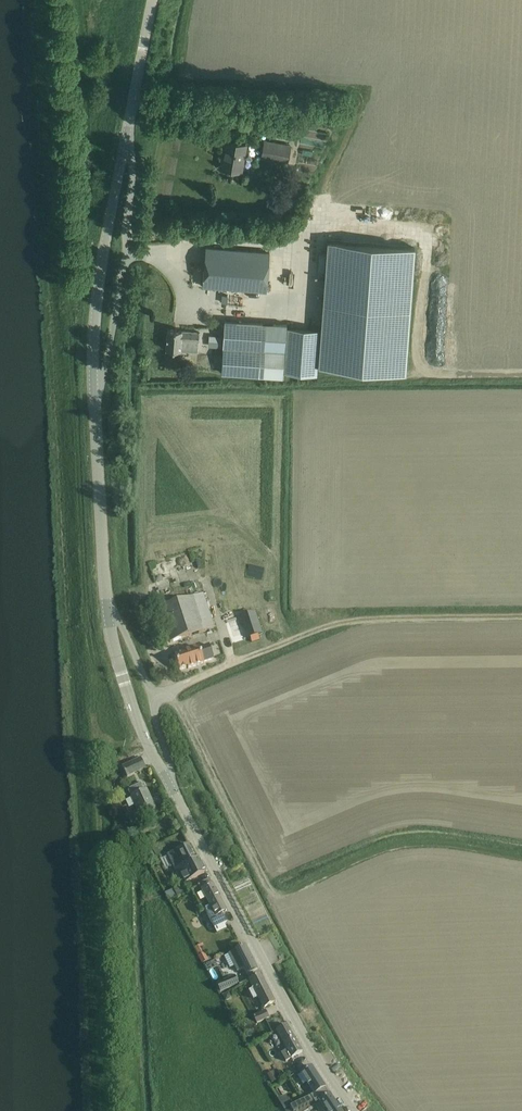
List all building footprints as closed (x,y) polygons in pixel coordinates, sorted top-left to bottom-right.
[(291,145),(264,140),(261,158),(288,163),(291,145)] [(247,145),(236,143),(225,141),(224,150),(225,151),(222,167),(221,167),(220,168),(242,171),(247,145)] [(311,158),(310,160),(318,163),(322,153),(301,145),(298,154),(311,158)] [(359,243),(350,365),(406,369),(415,247),(359,243)] [(270,252),(217,248),(206,247),(203,286),(267,291),(270,252)] [(288,285),(280,285),(280,294),(289,294),(288,285)] [(287,324),(262,323),(225,320),(223,346),(224,346),(285,351),(287,327),(287,324)] [(317,364),(319,329),(287,327),(285,351),(284,372),(316,374),(317,364)] [(168,329),(166,349),(177,350),(180,350),(198,351),(199,332),(182,331),(182,330),(179,330),(168,329)] [(284,372),(285,351),(224,346),(222,373),(283,377),(284,372)] [(202,594),(169,605),(159,609),(170,643),(214,628),(202,594)] [(256,612),(238,617),(241,627),(259,622),(256,612)] [(183,654),(175,657),(179,671),(187,668),(188,669),(204,664),(204,663),(214,660),(209,646),(199,649),(199,648),(183,653),(183,654)] [(140,758),(132,763),(122,768),(127,778),(134,775),(133,772),(135,771),(144,766),(140,758)] [(142,783),(133,788),(127,790),(131,797),(140,817),(156,810),(146,789),(145,790),(142,783)] [(172,853),(167,855),(182,884),(196,877),(206,873),(198,858),(195,859),(188,845),(178,850),(172,853)] [(155,851),(158,860),(164,858),(161,849),(155,851)] [(212,884),(202,889),(201,890),(210,907),(204,910),(217,934),(227,928),(224,924),(227,922),(222,913),(226,911),(212,884)] [(269,935),(263,918),(249,924),(255,940),(269,935)] [(245,946),(241,948),(229,954),(237,970),(242,967),(246,976),(257,970),(245,946)] [(198,948),(195,950),(202,962),(207,960),(204,953),(201,954),(198,948)] [(260,975),(250,980),(247,981),(252,990),(250,992),(254,999),(256,998),(262,1009),(274,1003),(260,975)] [(235,978),(224,983),(224,982),(215,986),(220,996),(239,986),(235,978)] [(265,1011),(253,1018),(256,1025),(269,1018),(265,1011)] [(277,1031),(275,1032),(287,1051),(281,1054),(286,1062),(289,1060),(293,1058),(302,1052),(286,1025),(277,1031)] [(302,1073),(297,1077),(303,1086),(307,1084),(314,1095),(316,1094),(325,1088),(311,1067),(302,1073)] [(278,1079),(273,1071),(266,1075),(271,1083),(278,1079)] [(321,1101),(319,1102),(325,1110),(341,1110),(329,1095),(321,1101)] [(313,1101),(310,1096),(288,1108),(285,1102),(281,1104),(285,1110),(297,1110),(313,1102),(313,1101)]
